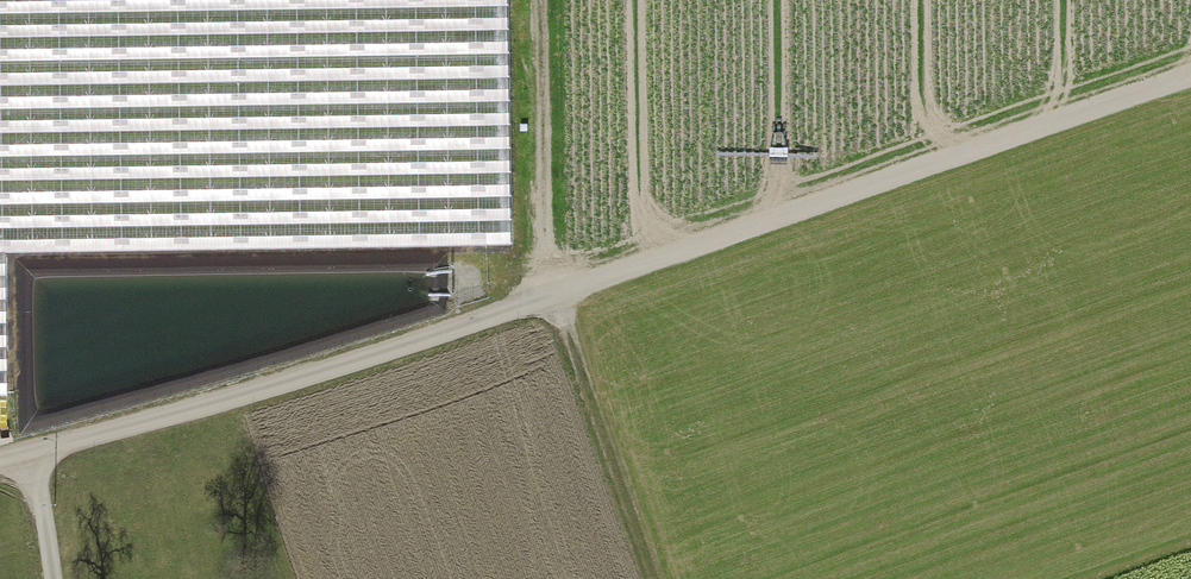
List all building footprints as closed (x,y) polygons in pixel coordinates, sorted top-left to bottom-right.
[(7,400),(5,257),(276,256),(512,250),(509,76),(508,0),(0,0),(0,401),(7,400)]
